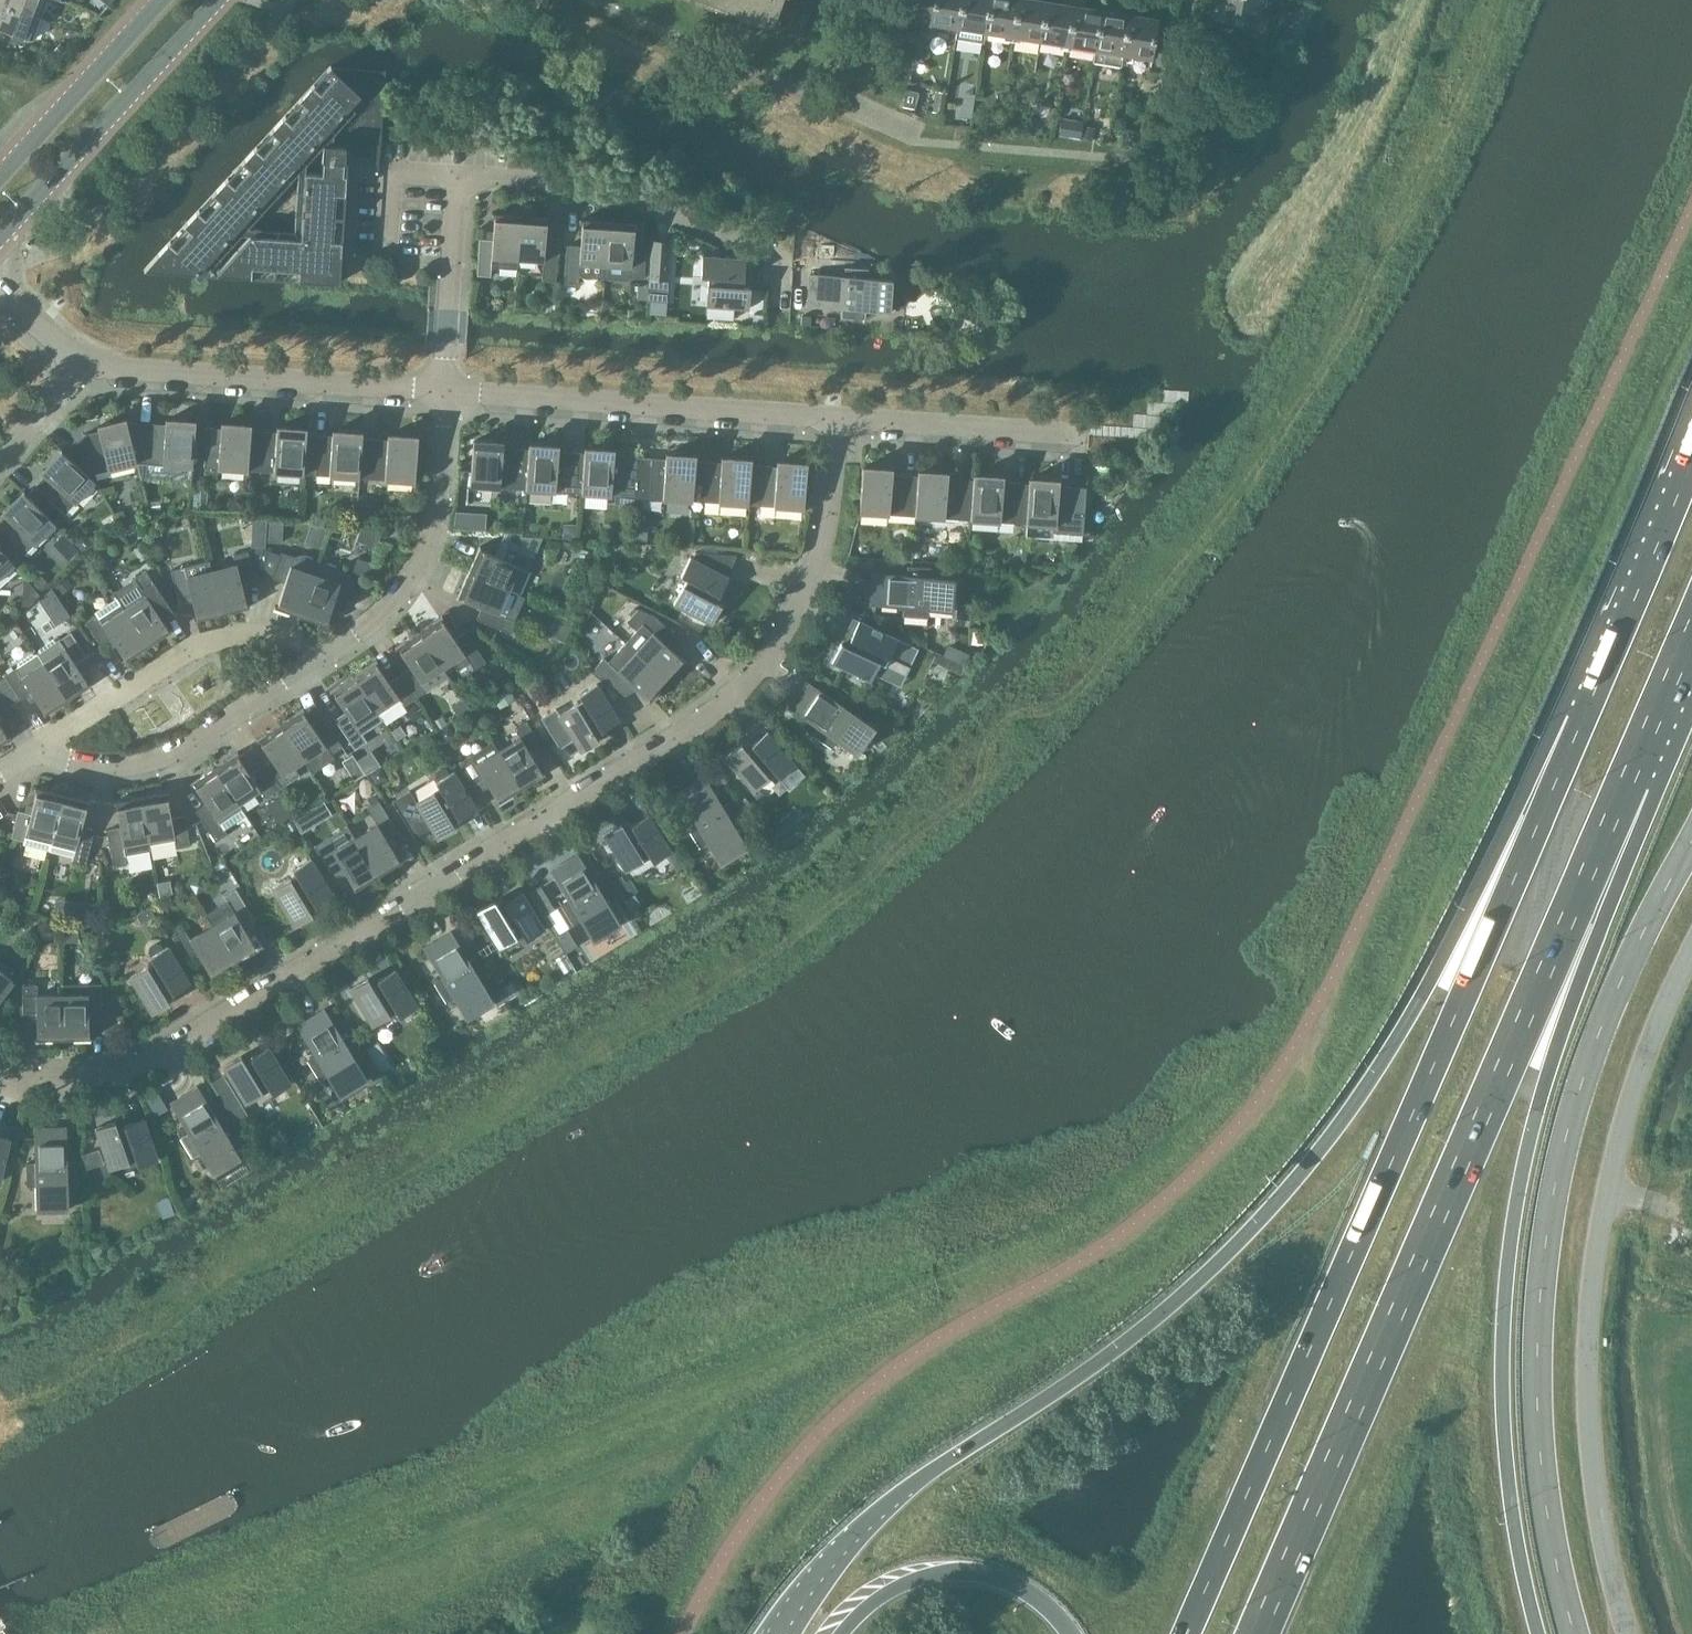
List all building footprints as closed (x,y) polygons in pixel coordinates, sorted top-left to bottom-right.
[(40,17),(46,0),(0,0),(0,2),(40,17)] [(770,24),(779,0),(707,0),(770,24)] [(930,24),(934,0),(921,0),(916,27),(929,29),(930,24)] [(958,28),(963,0),(934,0),(930,24),(958,28)] [(986,33),(991,0),(963,0),(958,28),(986,33)] [(1019,0),(991,0),(986,33),(1013,37),(1019,0)] [(1047,2),(1034,0),(1019,0),(1013,37),(1041,41),(1047,2)] [(1068,46),(1076,0),(1064,0),(1063,5),(1047,2),(1041,41),(1068,46)] [(1068,46),(1096,50),(1102,11),(1086,8),(1087,0),(1076,0),(1068,46)] [(1123,55),(1132,0),(1121,0),(1118,13),(1102,11),(1096,50),(1123,55)] [(1123,55),(1151,59),(1157,24),(1158,20),(1141,17),(1143,0),(1132,0),(1123,55)] [(1221,2),(1218,18),(1258,25),(1262,0),(1213,0),(1221,2)] [(31,40),(40,17),(0,2),(0,29),(31,40)] [(1157,24),(1151,59),(1149,71),(1164,73),(1171,26),(1157,24)] [(144,269),(198,273),(333,126),(378,168),(378,169),(379,169),(386,69),(384,69),(384,71),(331,67),(332,66),(331,65),(144,269)] [(215,274),(340,283),(347,174),(346,173),(346,174),(344,174),(346,146),(324,145),(322,173),(305,172),(301,238),(251,234),(216,273),(215,273),(215,274)] [(517,270),(518,259),(521,215),(493,213),(493,215),(495,215),(493,240),(480,239),(477,276),(491,277),(492,268),(517,270)] [(521,215),(518,259),(544,261),(543,280),(556,281),(559,245),(546,244),(547,219),(549,219),(550,217),(521,215)] [(607,265),(609,222),(581,220),(581,221),(583,221),(581,246),(568,245),(565,282),(579,283),(579,277),(606,279),(607,265)] [(637,224),(609,222),(607,265),(631,267),(630,277),(645,278),(647,242),(634,241),(635,225),(637,225),(637,224)] [(857,264),(857,251),(816,234),(814,261),(857,264)] [(649,279),(668,280),(670,243),(652,242),(649,279)] [(724,312),(724,307),(749,308),(751,287),(744,287),(746,259),(703,256),(701,277),(708,277),(706,305),(708,305),(708,311),(724,312)] [(843,308),(842,317),(866,319),(866,310),(890,312),(893,279),(869,278),(869,269),(845,267),(845,276),(812,274),(812,276),(813,276),(811,304),(810,304),(810,306),(843,308)] [(86,434),(65,454),(88,475),(138,463),(127,422),(127,419),(108,424),(109,428),(86,434)] [(166,424),(127,422),(138,463),(193,467),(196,427),(197,426),(196,426),(196,422),(166,420),(166,424)] [(205,468),(248,471),(251,430),(252,426),(222,424),(222,428),(207,427),(207,428),(208,428),(205,468)] [(251,430),(248,471),(304,475),(307,435),(308,435),(308,434),(307,434),(307,430),(277,428),(277,432),(251,430)] [(316,476),(359,478),(362,438),(363,433),(333,431),(333,436),(318,435),(318,436),(319,436),(316,476)] [(362,438),(359,478),(415,482),(418,437),(389,435),(388,440),(362,438)] [(474,441),(471,486),(514,489),(526,490),(529,449),(517,448),(503,447),(493,447),(494,442),(474,441)] [(529,449),(526,490),(555,492),(570,493),(582,494),(585,453),(573,452),(559,451),(549,450),(549,446),(529,445),(529,449)] [(585,453),(582,494),(615,496),(615,503),(637,504),(637,497),(640,457),(629,456),(614,455),(604,454),(605,450),(585,448),(585,453)] [(52,468),(28,494),(28,495),(56,524),(96,482),(88,475),(65,454),(62,451),(49,465),(52,468)] [(640,457),(637,497),(693,501),(696,460),(696,456),(677,455),(676,459),(640,457)] [(696,460),(693,501),(748,505),(751,464),(752,460),(732,458),(732,463),(696,460)] [(751,464),(748,505),(760,506),(804,509),(807,464),(788,462),(787,467),(777,466),(763,465),(751,464)] [(860,513),(915,516),(918,476),(892,474),(893,470),(863,467),(860,513)] [(915,516),(971,520),(974,479),(948,478),(948,473),(918,471),(918,476),(915,516)] [(971,520),(1026,524),(1029,483),(1004,482),(1004,477),(974,475),(974,479),(971,520)] [(1029,483),(1026,524),(1083,528),(1086,487),(1059,485),(1059,481),(1030,479),(1029,483)] [(0,522),(0,548),(15,564),(56,524),(28,495),(28,494),(27,495),(24,492),(10,505),(13,509),(0,522)] [(456,515),(455,528),(467,528),(468,516),(456,515)] [(565,524),(564,537),(577,538),(578,526),(565,524)] [(386,541),(397,542),(398,531),(387,530),(386,541)] [(247,531),(247,545),(251,545),(264,546),(265,532),(251,532),(247,531)] [(480,546),(469,572),(509,590),(521,595),(531,572),(529,570),(534,558),(509,547),(503,559),(480,549),(481,547),(480,546)] [(15,564),(0,548),(0,577),(15,564)] [(265,550),(264,573),(273,576),(272,578),(285,583),(277,606),(275,605),(275,607),(301,616),(319,565),(316,560),(311,557),(306,555),(300,555),(295,556),(282,552),(281,555),(265,550)] [(236,565),(212,571),(223,613),(250,606),(250,605),(248,606),(242,581),(255,578),(248,551),(234,555),(236,565)] [(674,604),(712,623),(722,605),(716,602),(729,577),(727,576),(738,554),(694,551),(691,557),(681,576),(682,576),(687,579),(684,585),(674,604)] [(357,558),(353,572),(357,573),(374,579),(378,566),(361,560),(357,558)] [(223,613),(212,571),(210,561),(171,570),(178,597),(191,594),(197,618),(195,619),(195,620),(223,613)] [(319,565),(301,616),(328,625),(329,624),(327,623),(335,600),(347,604),(356,578),(342,573),(339,568),(334,565),(329,563),(323,563),(319,565)] [(931,569),(931,568),(908,566),(908,568),(908,575),(874,573),(874,575),(876,575),(874,603),(872,603),(872,605),(905,607),(904,616),(906,616),(906,615),(927,617),(927,618),(928,618),(929,609),(953,611),(955,578),(930,577),(930,569),(931,569)] [(114,593),(117,598),(149,645),(172,630),(172,629),(170,630),(164,621),(174,615),(173,612),(174,611),(147,571),(114,593)] [(469,572),(457,598),(459,599),(460,597),(483,607),(477,619),(503,630),(511,634),(517,621),(515,620),(515,619),(525,597),(521,595),(509,590),(469,572)] [(149,645),(117,598),(95,612),(97,615),(86,622),(101,645),(113,638),(126,659),(125,660),(125,661),(149,645)] [(638,630),(626,643),(636,652),(668,681),(687,660),(686,659),(685,661),(674,651),(666,644),(675,634),(654,616),(639,609),(630,618),(630,623),(638,630)] [(442,616),(419,631),(443,668),(452,662),(458,670),(470,662),(475,670),(487,662),(466,631),(455,639),(441,618),(443,617),(442,616)] [(841,643),(832,662),(859,675),(857,678),(864,681),(866,678),(871,680),(873,675),(879,663),(906,675),(919,649),(859,621),(847,646),(841,643)] [(443,668),(419,631),(395,647),(396,648),(398,647),(412,668),(401,675),(416,698),(427,691),(422,682),(443,668)] [(39,653),(38,654),(68,699),(92,683),(91,682),(89,683),(75,663),(87,655),(71,632),(60,640),(55,639),(40,649),(39,653)] [(604,658),(595,668),(622,693),(631,683),(650,700),(648,701),(649,702),(668,681),(636,652),(626,643),(609,662),(604,658)] [(68,699),(38,654),(33,653),(18,664),(17,668),(5,676),(21,699),(32,692),(46,712),(44,714),(45,715),(68,699)] [(376,662),(378,660),(377,659),(353,675),(378,711),(399,697),(405,706),(416,698),(401,675),(390,682),(376,662)] [(952,660),(948,668),(960,674),(964,666),(952,660)] [(378,711),(353,675),(330,691),(331,692),(332,691),(346,711),(335,719),(355,749),(368,741),(363,734),(383,720),(378,711)] [(814,735),(832,746),(831,747),(832,748),(837,741),(857,754),(876,727),(855,713),(859,707),(860,708),(861,707),(841,693),(840,694),(841,695),(837,701),(809,682),(807,684),(809,685),(793,708),(792,707),(791,709),(818,727),(813,735),(814,735)] [(557,708),(542,718),(560,748),(574,739),(582,752),(599,741),(596,735),(620,720),(597,683),(579,694),(580,696),(581,696),(583,700),(577,704),(560,714),(557,708)] [(343,747),(328,724),(316,731),(303,710),(304,709),(304,708),(280,723),(304,760),(312,773),(314,773),(312,771),(333,757),(332,754),(343,747)] [(521,737),(499,751),(522,788),(546,773),(545,772),(543,773),(530,752),(541,745),(527,721),(515,728),(521,737)] [(273,760),(262,767),(277,790),(300,775),(295,766),(304,760),(280,723),(256,739),(257,740),(259,739),(273,760)] [(11,736),(10,735),(8,736),(0,724),(0,744),(11,736)] [(726,758),(754,791),(775,772),(780,778),(796,764),(768,731),(747,749),(742,744),(726,758)] [(238,751),(214,767),(239,804),(260,789),(266,798),(277,790),(262,767),(251,774),(237,754),(239,752),(238,751)] [(522,788),(499,751),(477,764),(471,755),(460,763),(474,786),(485,779),(498,801),(497,802),(497,803),(522,788)] [(239,804),(214,767),(191,783),(192,784),(194,783),(207,803),(196,811),(217,841),(228,834),(225,829),(246,815),(239,804)] [(441,769),(437,772),(436,777),(438,781),(436,782),(437,783),(440,788),(434,792),(434,791),(416,802),(409,791),(393,801),(416,838),(432,828),(439,839),(456,828),(453,822),(477,808),(454,771),(448,775),(446,770),(441,769)] [(681,795),(680,794),(678,795),(695,823),(688,827),(689,828),(700,846),(700,848),(708,843),(720,864),(748,847),(735,825),(742,821),(742,822),(743,821),(731,801),(730,802),(724,806),(706,778),(704,779),(705,780),(681,795)] [(24,844),(50,850),(63,794),(36,788),(35,789),(37,790),(32,814),(18,810),(12,837),(25,841),(24,844)] [(142,797),(151,850),(190,843),(185,816),(172,818),(168,794),(170,793),(170,792),(142,797)] [(63,794),(50,850),(74,856),(73,862),(87,865),(95,829),(82,826),(88,802),(90,803),(91,801),(63,794)] [(151,850),(142,797),(114,802),(114,803),(116,803),(121,827),(108,830),(114,866),(128,864),(126,855),(151,850)] [(356,838),(379,875),(403,861),(402,859),(400,861),(387,839),(399,832),(379,801),(368,808),(378,825),(356,838)] [(622,823),(604,834),(626,871),(650,856),(654,862),(672,851),(649,814),(625,829),(622,823)] [(356,888),(354,889),(354,890),(379,875),(356,838),(346,844),(341,835),(317,850),(331,874),(343,867),(356,888)] [(214,850),(208,852),(211,862),(213,862),(221,859),(220,857),(219,853),(214,850)] [(597,884),(579,855),(577,856),(578,858),(555,872),(554,871),(552,872),(569,900),(561,905),(562,906),(563,905),(574,923),(573,924),(574,925),(581,921),(594,941),(621,924),(609,903),(615,899),(615,900),(617,899),(604,879),(603,879),(603,880),(597,884)] [(297,875),(273,890),(296,926),(313,915),(310,910),(334,895),(311,858),(293,869),(297,875)] [(527,885),(539,878),(532,866),(520,873),(527,885)] [(256,920),(236,888),(225,896),(228,901),(206,914),(213,925),(236,963),(260,948),(259,947),(257,948),(243,926),(256,920)] [(477,912),(499,948),(523,934),(527,939),(545,928),(522,892),(499,906),(495,901),(477,912)] [(141,921),(142,924),(155,916),(151,910),(138,917),(141,921)] [(236,963),(213,925),(191,939),(186,930),(174,937),(188,961),(200,954),(213,975),(211,977),(212,978),(236,963)] [(495,1002),(490,994),(482,980),(488,976),(488,977),(490,976),(477,956),(476,957),(477,958),(470,961),(453,933),(451,934),(451,936),(428,950),(427,949),(425,950),(442,978),(434,982),(435,983),(436,983),(447,1001),(446,1001),(447,1003),(454,998),(467,1019),(495,1002)] [(155,944),(151,946),(150,951),(153,956),(151,957),(154,962),(130,977),(153,1014),(171,1003),(167,997),(191,982),(169,946),(163,949),(160,945),(155,944)] [(14,982),(0,970),(0,1000),(14,982)] [(350,989),(373,1026),(397,1011),(400,1017),(418,1006),(396,970),(372,983),(369,978),(350,989)] [(63,984),(63,995),(64,1039),(92,1038),(92,1037),(90,1037),(89,1012),(103,1011),(102,984),(63,984)] [(64,1039),(63,995),(38,995),(38,985),(23,985),(24,1013),(37,1013),(38,1038),(35,1038),(35,1039),(64,1039)] [(315,1054),(308,1059),(308,1060),(309,1060),(320,1078),(319,1079),(320,1080),(328,1076),(340,1096),(368,1079),(355,1058),(362,1054),(362,1055),(363,1054),(351,1034),(349,1034),(350,1035),(343,1039),(326,1010),(324,1011),(325,1013),(301,1026),(300,1025),(298,1026),(315,1054)] [(366,1051),(377,1068),(382,1076),(393,1069),(378,1044),(366,1051)] [(242,1055),(224,1066),(246,1103),(270,1089),(274,1094),(291,1083),(269,1046),(245,1061),(242,1055)] [(377,1068),(369,1073),(377,1087),(385,1082),(382,1076),(377,1068)] [(224,1101),(235,1094),(224,1076),(213,1083),(224,1101)] [(217,1116),(199,1088),(197,1089),(198,1090),(174,1105),(174,1103),(172,1105),(189,1133),(181,1137),(182,1138),(193,1156),(193,1158),(201,1153),(213,1174),(241,1157),(228,1135),(235,1131),(235,1132),(236,1131),(224,1111),(223,1112),(217,1116)] [(160,1093),(148,1098),(153,1110),(165,1105),(160,1093)] [(237,1122),(247,1115),(242,1107),(231,1113),(237,1122)] [(96,1128),(110,1169),(137,1160),(139,1166),(159,1159),(145,1119),(118,1128),(116,1122),(96,1128)] [(65,1130),(37,1131),(37,1130),(35,1130),(35,1162),(27,1163),(27,1164),(28,1164),(28,1185),(27,1185),(27,1186),(36,1186),(37,1210),(69,1209),(69,1184),(76,1184),(76,1185),(77,1185),(77,1161),(75,1161),(75,1162),(68,1162),(67,1129),(65,1129),(65,1130)] [(1,1180),(11,1138),(0,1136),(0,1180),(1,1180)] [(103,1163),(98,1150),(82,1155),(82,1156),(86,1168),(103,1163)]
